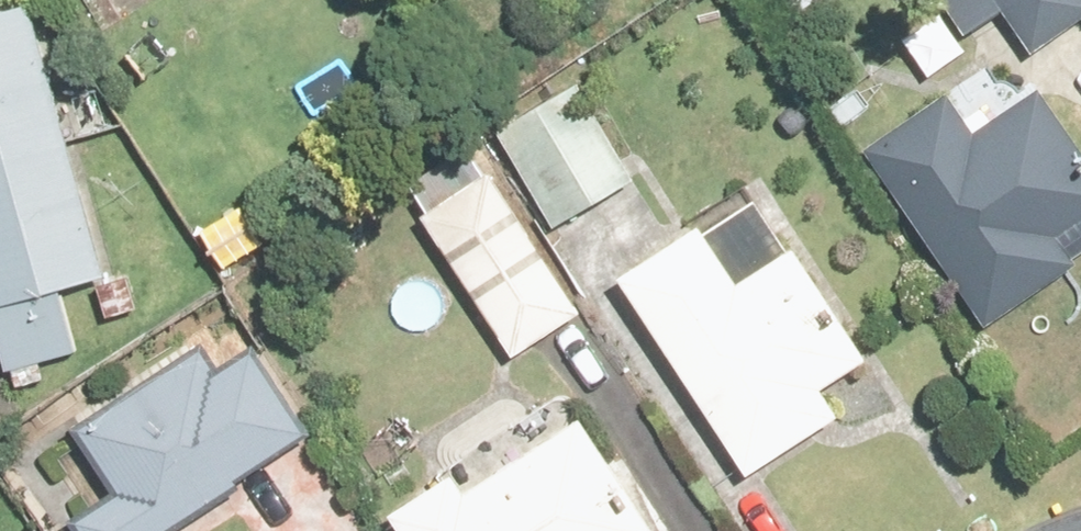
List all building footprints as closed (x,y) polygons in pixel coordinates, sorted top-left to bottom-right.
[(968,41),(1006,15),(1035,57),(1080,26),(1080,0),(940,0),(968,41)] [(31,12),(0,20),(0,345),(8,376),(77,357),(60,294),(104,282),(31,12)] [(633,185),(594,121),(578,131),(558,98),(497,135),(557,232),(633,185)] [(1041,101),(974,144),(948,104),(870,155),(986,331),(1076,273),(1080,269),(1080,162),(1041,101)] [(581,318),(490,177),(423,220),(515,361),(581,318)] [(738,290),(700,232),(622,283),(750,480),(838,422),(819,394),(869,362),(797,251),(738,290)] [(248,354),(215,376),(202,357),(83,437),(122,494),(76,525),(81,530),(173,530),(306,442),(248,354)] [(585,423),(466,499),(455,481),(395,519),(402,530),(654,530),(585,423)]
